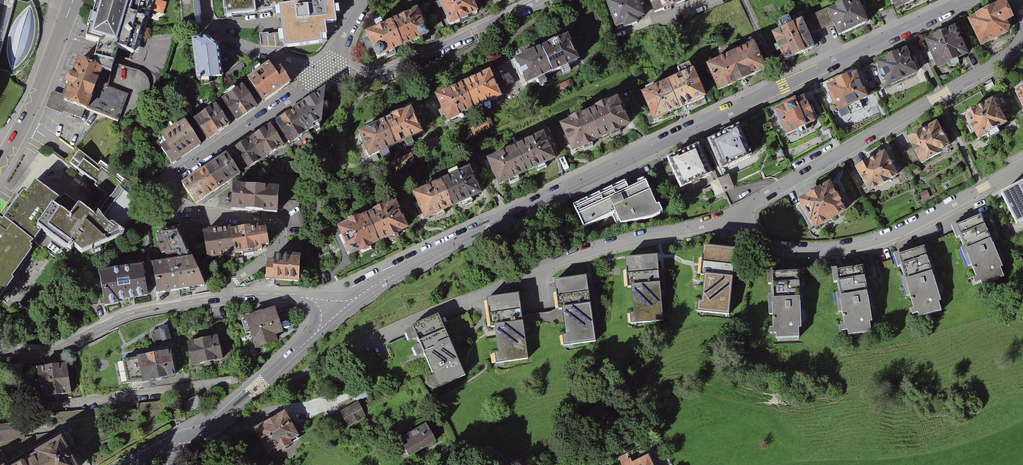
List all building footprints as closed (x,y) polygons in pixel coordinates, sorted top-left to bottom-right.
[(4,124),(29,77),(37,51),(47,9),(44,4),(36,7),(31,0),(24,4),(9,0),(0,0),(0,126),(4,124)] [(83,43),(97,47),(95,53),(93,65),(103,70),(110,72),(116,57),(138,64),(156,0),(96,0),(83,43)] [(182,28),(201,26),(198,0),(179,0),(182,28)] [(224,19),(277,11),(283,48),(325,41),(323,24),(334,22),(332,12),(330,0),(221,0),(224,19)] [(435,4),(447,29),(478,15),(471,0),(442,0),(435,4)] [(603,3),(613,30),(643,19),(636,0),(612,0),(603,3)] [(652,15),(685,3),(684,0),(646,0),(652,15)] [(826,11),(838,37),(867,23),(856,0),(850,0),(826,11)] [(894,11),(918,0),(888,0),(894,11)] [(1004,2),(967,21),(981,48),(1011,33),(1006,24),(1013,20),(1004,2)] [(415,12),(362,36),(373,60),(426,36),(415,12)] [(800,20),(769,35),(783,63),(814,48),(800,20)] [(955,27),(924,41),(937,70),(969,56),(955,27)] [(567,37),(512,62),(523,88),(579,63),(567,37)] [(203,44),(191,45),(196,82),(216,79),(212,52),(203,44)] [(752,45),(703,67),(716,95),(765,72),(752,45)] [(908,48),(875,63),(888,89),(920,74),(908,48)] [(93,65),(78,60),(61,103),(87,112),(118,126),(129,99),(109,90),(110,72),(103,70),(93,65)] [(184,119),(146,144),(165,171),(279,91),(288,85),(279,72),(272,77),(265,67),(186,122),(184,119)] [(691,71),(639,96),(651,123),(704,99),(691,71)] [(487,72),(432,97),(444,125),(499,100),(487,72)] [(855,74),(825,88),(838,114),(868,100),(855,74)] [(572,82),(558,88),(562,98),(576,92),(572,82)] [(1013,92),(1022,110),(1022,86),(1013,92)] [(290,112),(178,185),(195,207),(320,125),(323,90),(299,106),(290,112)] [(803,97),(773,111),(785,136),(815,123),(803,97)] [(614,99),(557,127),(571,155),(628,127),(614,99)] [(992,100),(963,116),(977,142),(1006,125),(992,100)] [(409,109),(354,134),(367,160),(421,135),(409,109)] [(936,124),(906,141),(920,167),(951,150),(936,124)] [(737,127),(705,143),(719,171),(751,156),(737,127)] [(540,134),(484,162),(497,189),(554,161),(540,134)] [(698,146),(663,163),(677,192),(712,175),(698,146)] [(20,193),(10,209),(39,228),(36,242),(64,261),(71,248),(78,254),(122,234),(141,192),(101,164),(80,150),(70,163),(107,194),(95,217),(93,221),(74,209),(66,220),(50,208),(56,200),(31,182),(24,195),(20,193)] [(883,152),(853,170),(868,195),(898,177),(883,152)] [(412,154),(391,163),(398,179),(419,169),(412,154)] [(466,168),(408,196),(421,223),(479,195),(466,168)] [(729,176),(709,184),(715,197),(734,189),(729,176)] [(625,183),(572,206),(583,229),(614,216),(620,226),(636,223),(653,219),(660,215),(644,183),(629,192),(625,183)] [(827,183),(796,201),(812,231),(844,213),(827,183)] [(998,196),(1014,226),(1022,221),(1022,183),(998,196)] [(275,188),(229,186),(227,211),(274,213),(275,188)] [(927,192),(918,196),(922,203),(930,199),(927,192)] [(393,202),(334,229),(347,258),(406,231),(393,202)] [(36,242),(39,228),(10,209),(1,222),(0,221),(0,300),(13,280),(36,242)] [(980,217),(955,228),(981,289),(1006,278),(980,217)] [(249,223),(199,234),(204,260),(266,247),(261,227),(250,229),(249,223)] [(176,260),(146,264),(154,296),(203,287),(174,233),(158,236),(166,256),(174,256),(176,260)] [(734,250),(704,248),(698,313),(729,315),(734,250)] [(924,248),(897,257),(917,319),(944,310),(924,248)] [(273,261),(265,262),(264,280),(298,282),(300,257),(275,255),(273,261)] [(656,256),(625,260),(633,324),(663,320),(656,256)] [(140,264),(94,273),(101,306),(146,297),(140,264)] [(862,267),(835,272),(848,338),(875,333),(862,267)] [(799,272),(770,274),(774,339),(802,338),(799,272)] [(585,277),(555,281),(565,346),(595,341),(585,277)] [(517,295),(487,299),(496,362),(526,358),(517,295)] [(273,308),(244,318),(255,350),(276,342),(274,336),(282,334),(273,308)] [(437,319),(413,330),(440,388),(465,377),(437,319)] [(167,326),(149,330),(152,349),(172,345),(167,326)] [(217,336),(184,343),(190,368),(223,361),(217,336)] [(170,350),(117,362),(123,388),(175,376),(170,350)] [(66,365),(34,370),(39,401),(71,396),(66,365)] [(430,391),(438,388),(435,378),(427,380),(430,391)] [(358,401),(339,412),(348,429),(367,418),(358,401)] [(283,411),(250,431),(266,457),(299,437),(283,411)] [(435,443),(423,423),(402,435),(408,444),(403,447),(409,458),(435,443)] [(61,442),(34,457),(35,459),(25,464),(75,464),(61,442)] [(647,452),(630,460),(628,456),(618,461),(620,464),(654,464),(647,452)]
